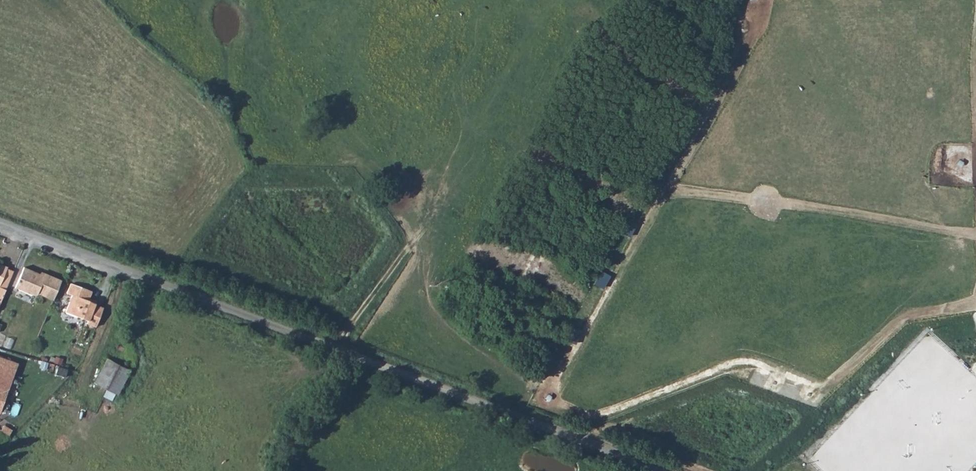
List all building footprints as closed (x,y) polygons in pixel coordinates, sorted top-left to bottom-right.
[(37,294),(53,301),(61,281),(45,274),(44,276),(24,268),(15,288),(33,296),(37,294)] [(87,324),(96,328),(103,309),(95,305),(95,304),(88,301),(91,292),(70,284),(67,294),(72,296),(65,313),(88,321),(87,324)] [(0,358),(0,411),(17,364),(0,358)] [(129,372),(130,371),(107,359),(94,384),(106,390),(114,395),(117,396),(129,372)] [(67,370),(57,368),(55,375),(65,378),(67,370)] [(138,377),(129,372),(117,396),(127,401),(138,377)] [(114,395),(106,390),(103,397),(112,401),(114,395)]
